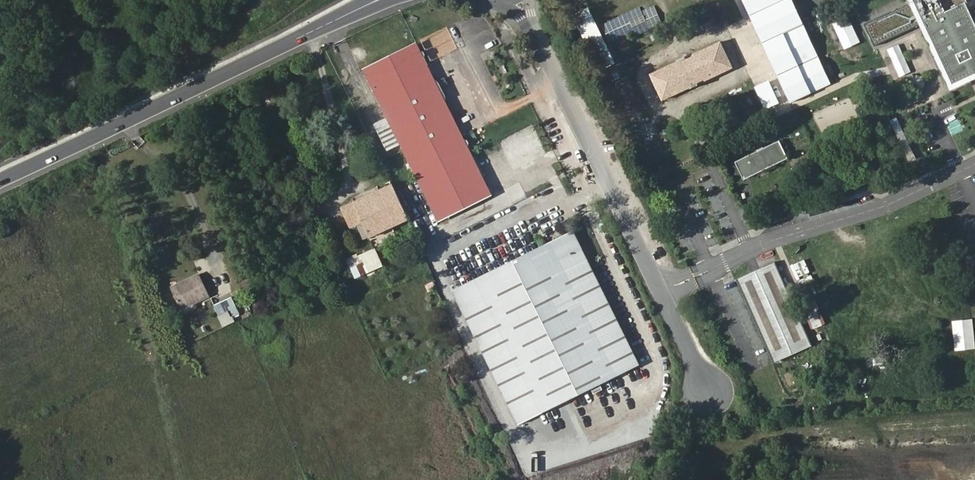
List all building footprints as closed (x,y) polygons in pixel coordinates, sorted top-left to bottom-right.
[(587,30),(602,24),(591,0),(574,0),(587,30)] [(789,105),(832,86),(792,0),(740,0),(789,105)] [(878,44),(921,24),(951,89),(974,78),(974,23),(964,0),(910,0),(912,6),(869,26),(878,44)] [(606,22),(613,37),(658,17),(651,3),(606,22)] [(873,53),(865,56),(849,19),(836,24),(859,76),(879,67),(873,53)] [(631,37),(615,42),(620,56),(636,51),(631,37)] [(628,122),(640,117),(612,40),(599,44),(628,122)] [(465,141),(414,43),(372,57),(386,82),(371,88),(412,167),(435,156),(465,141)] [(720,44),(651,77),(662,100),(731,68),(720,44)] [(372,57),(358,63),(371,88),(386,82),(372,57)] [(491,195),(465,141),(435,156),(412,167),(439,222),(491,195)] [(735,164),(743,181),(788,160),(779,143),(735,164)] [(394,186),(343,208),(349,222),(351,221),(353,225),(357,224),(362,221),(370,238),(409,221),(394,186)] [(362,221),(357,224),(364,241),(370,238),(362,221)] [(636,362),(573,231),(452,289),(515,420),(636,362)] [(381,264),(375,250),(361,256),(362,258),(359,259),(357,255),(348,260),(356,278),(375,270),(374,267),(381,264)] [(774,263),(736,280),(772,363),(810,346),(774,263)] [(172,288),(180,305),(192,299),(193,302),(209,294),(200,274),(172,288)] [(433,281),(425,284),(427,291),(436,288),(433,281)] [(214,303),(219,314),(236,307),(231,296),(214,303)] [(770,365),(768,355),(758,357),(760,367),(770,365)]
